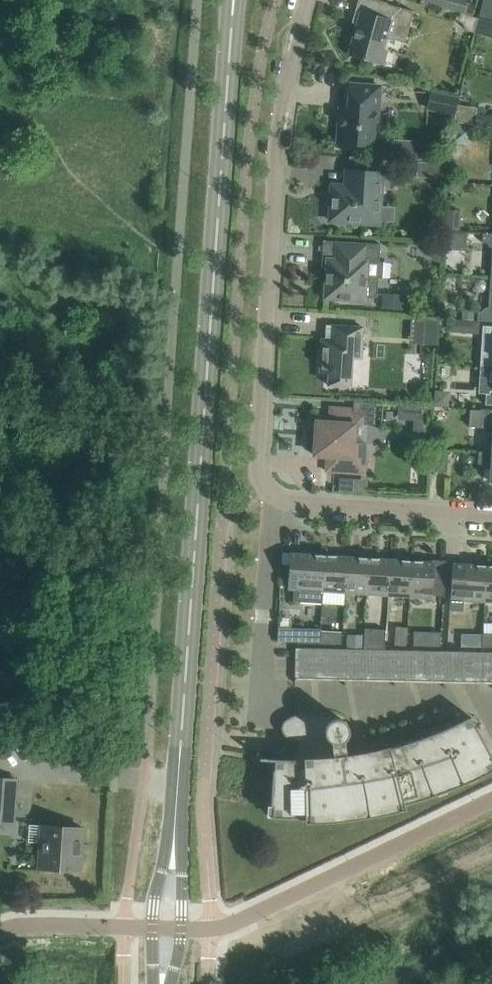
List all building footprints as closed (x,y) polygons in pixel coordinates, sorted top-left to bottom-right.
[(379,0),(378,0),(359,0),(354,15),(360,17),(349,55),(382,64),(386,51),(382,49),(386,37),(405,43),(414,11),(387,4),(387,3),(379,0)] [(421,2),(464,14),(468,0),(421,0),(421,2)] [(475,17),(465,14),(464,14),(462,22),(466,29),(473,31),(477,18),(475,17)] [(380,86),(370,85),(350,84),(349,108),(345,108),(344,119),(339,119),(338,143),(373,146),(374,128),(377,129),(380,86)] [(455,116),(459,98),(430,91),(426,110),(455,116)] [(474,126),(491,129),(491,116),(476,113),(474,126)] [(455,125),(453,142),(469,144),(472,128),(455,125)] [(400,177),(447,176),(446,161),(423,161),(423,138),(399,139),(400,177)] [(382,172),(373,172),(373,159),(350,157),(350,170),(347,170),(346,186),(332,185),(330,221),(379,224),(382,172)] [(483,233),(482,242),(486,242),(490,247),(491,247),(491,233),(483,233)] [(321,283),(321,291),(325,293),(325,298),(345,300),(365,301),(365,297),(377,297),(379,277),(383,278),(384,262),(379,262),(381,244),(347,242),(346,242),(327,240),(323,240),(322,267),(327,267),(326,281),(321,283)] [(491,277),(489,307),(486,307),(482,311),(478,311),(478,321),(491,321),(491,277)] [(383,293),(382,309),(404,310),(405,294),(383,293)] [(474,310),(463,309),(462,319),(474,320),(474,310)] [(478,334),(479,321),(447,319),(446,332),(478,334)] [(428,323),(410,322),(404,321),(402,347),(426,349),(428,323)] [(321,350),(320,372),(329,373),(328,385),(351,386),(352,359),(362,359),(364,327),(326,325),(325,350),(321,350)] [(449,406),(450,391),(434,390),(434,406),(449,406)] [(317,421),(315,455),(327,456),(326,471),(365,473),(366,453),(367,443),(354,442),(355,423),(375,425),(376,402),(354,401),(353,408),(330,407),(330,422),(317,421)] [(469,426),(481,427),(491,431),(491,409),(482,409),(482,410),(470,409),(469,426)] [(448,449),(445,449),(434,449),(432,471),(447,472),(448,449)] [(479,451),(478,463),(491,467),(490,481),(491,481),(491,452),(479,451)] [(339,478),(339,491),(367,492),(368,479),(339,478)] [(326,555),(318,555),(315,554),(314,556),(310,556),(311,552),(292,551),(289,586),(294,587),(293,601),(323,603),(326,555)] [(326,555),(323,603),(344,604),(345,592),(347,557),(326,555)] [(367,594),(369,558),(347,557),(345,592),(367,594)] [(389,595),(391,559),(369,558),(367,594),(389,595)] [(413,561),(395,560),(391,559),(389,595),(411,597),(413,561)] [(445,596),(447,561),(428,559),(428,564),(423,564),(424,561),(413,561),(411,597),(432,598),(433,595),(445,596)] [(472,567),(472,562),(453,561),(452,581),(450,610),(463,611),(464,600),(485,601),(487,565),(476,565),(476,567),(472,567)] [(364,639),(364,644),(384,645),(385,645),(386,627),(365,626),(365,628),(364,633),(364,639)] [(396,635),(395,646),(407,646),(407,636),(408,627),(396,626),(396,635)] [(278,641),(296,642),(299,642),(300,627),(279,627),(278,641)] [(342,644),(343,629),(321,629),(320,643),(342,644)] [(364,644),(364,639),(364,633),(347,633),(347,644),(364,644)] [(482,647),(491,647),(491,633),(483,633),(482,647)] [(321,679),(322,648),(296,648),(295,682),(296,682),(296,678),(321,679)] [(322,648),(321,679),(346,679),(345,683),(346,683),(347,649),(322,648)] [(372,649),(347,649),(346,683),(347,683),(347,679),(371,680),(372,649)] [(397,650),(398,650),(372,649),(371,680),(396,680),(396,684),(397,650)] [(422,681),(422,650),(398,650),(397,650),(396,684),(397,684),(397,680),(422,681)] [(447,651),(448,651),(422,650),(422,681),(446,682),(446,685),(447,685),(447,651)] [(472,682),(472,651),(448,651),(447,651),(447,685),(447,682),(472,682)] [(472,651),(472,682),(491,683),(491,652),(472,651)] [(317,712),(311,712),(307,712),(303,713),(298,714),(293,715),(290,717),(288,718),(286,720),(285,721),(284,722),(283,724),(282,725),(282,726),(282,728),(282,729),(283,731),(283,732),(284,734),(285,735),(287,736),(288,737),(291,739),(296,742),(300,743),(291,759),(278,759),(268,758),(260,757),(260,759),(268,760),(276,760),(276,769),(274,769),(271,805),(273,805),(273,817),(286,817),(299,818),(318,817),(331,816),(342,815),(355,814),(372,811),(386,808),(395,806),(405,804),(417,801),(430,797),(446,791),(456,787),(467,783),(472,781),(484,775),(491,771),(491,759),(491,758),(491,755),(471,716),(459,722),(451,726),(443,729),(429,735),(419,739),(411,741),(396,746),(386,749),(379,750),(371,752),(362,754),(354,755),(347,756),(345,740),(347,738),(349,736),(349,734),(350,733),(350,732),(350,731),(350,729),(349,727),(349,725),(348,723),(347,722),(346,721),(344,720),(342,719),(340,718),(339,718),(337,718),(337,717),(331,715),(326,714),(322,713),(317,712)] [(17,779),(0,778),(0,822),(14,823),(17,779)] [(84,828),(50,826),(30,824),(29,841),(41,841),(40,848),(39,868),(81,870),(84,828)]
